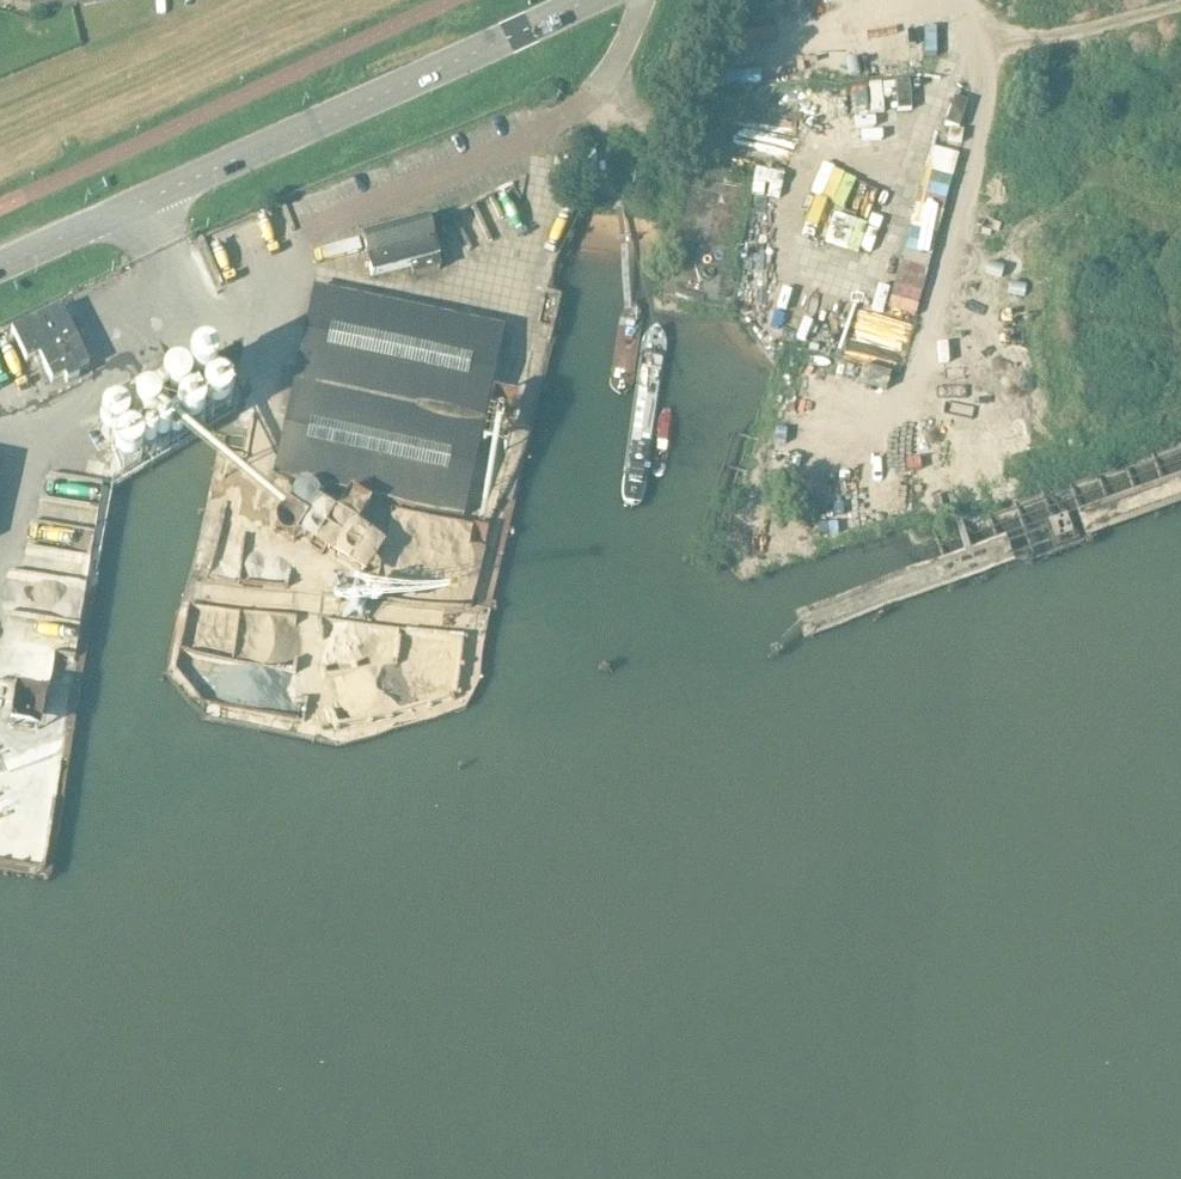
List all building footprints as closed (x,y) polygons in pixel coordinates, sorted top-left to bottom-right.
[(439,270),(427,223),(361,241),(367,263),(370,274),(370,275),(371,278),(410,267),(413,277),(439,270)] [(462,518),(501,330),(313,289),(273,477),(344,493),(462,518)] [(89,367),(60,309),(11,333),(26,364),(38,358),(51,385),(64,379),(66,384),(79,378),(76,373),(89,367)] [(190,438),(239,406),(206,355),(98,426),(117,455),(132,446),(138,457),(183,428),(190,438)] [(12,726),(42,730),(46,693),(16,689),(12,726)]
